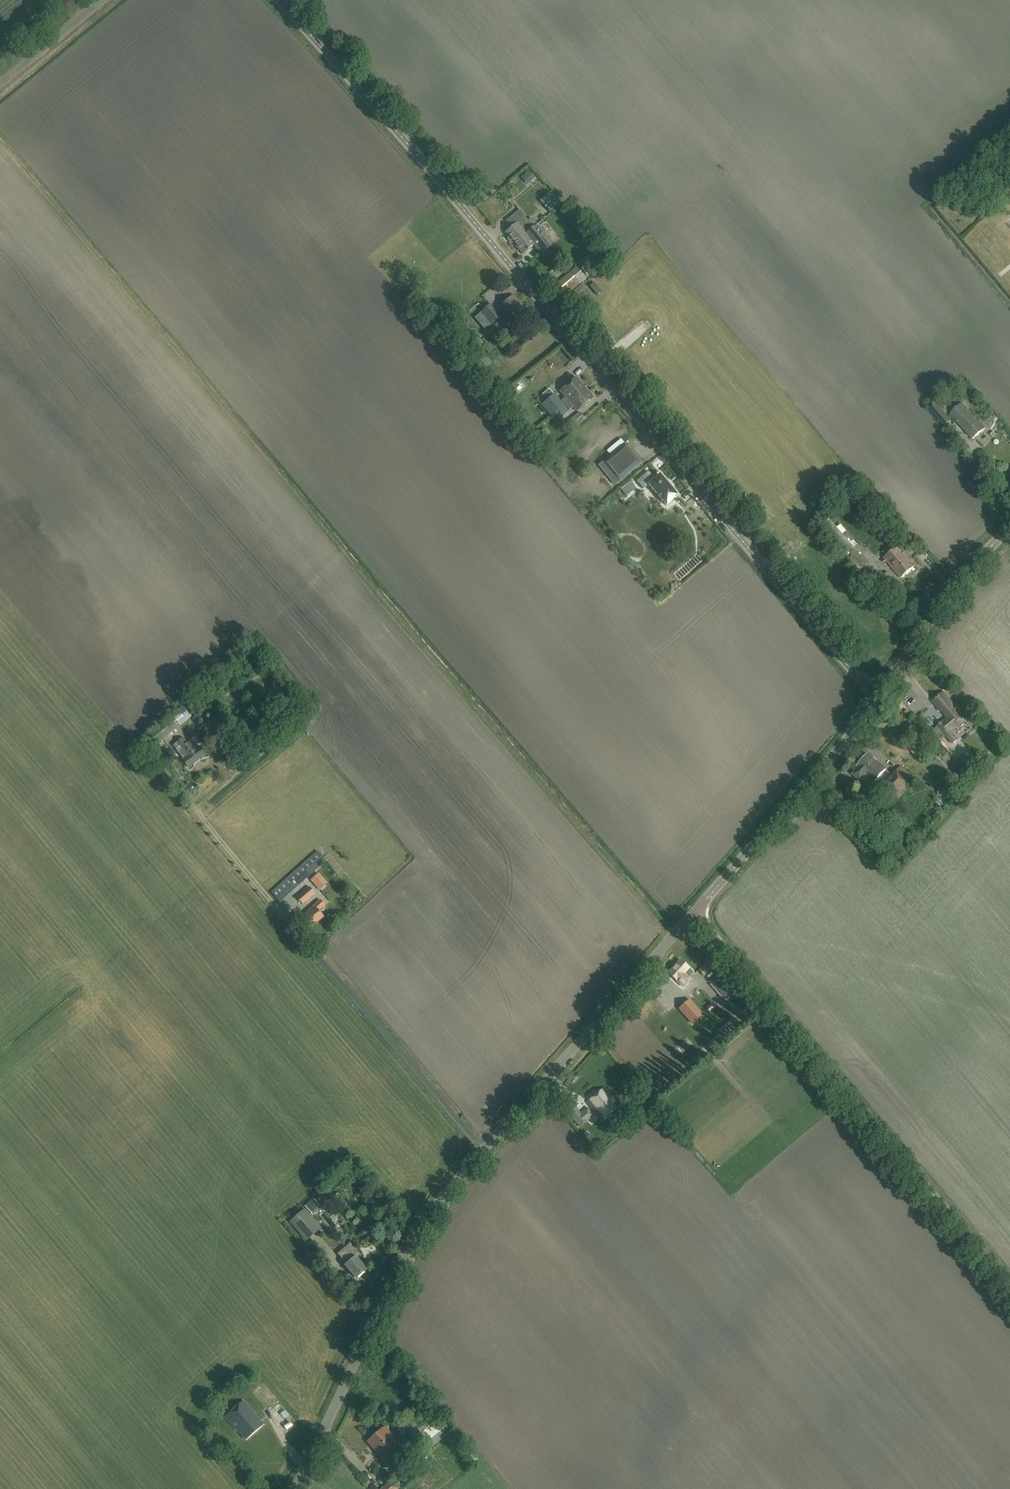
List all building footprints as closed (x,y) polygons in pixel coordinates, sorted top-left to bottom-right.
[(529,182),(537,176),(533,172),(526,177),(529,182)] [(561,204),(555,197),(545,206),(551,213),(561,204)] [(505,232),(508,237),(507,238),(507,239),(510,243),(511,243),(512,242),(513,243),(526,233),(522,229),(529,223),(519,210),(509,218),(514,225),(505,232)] [(526,233),(513,243),(522,254),(524,255),(530,250),(529,248),(533,245),(540,254),(553,244),(536,225),(526,233)] [(577,268),(558,284),(567,294),(586,278),(577,268)] [(526,315),(522,311),(525,309),(513,295),(498,308),(510,322),(515,318),(518,322),(526,315)] [(500,316),(490,304),(480,312),(491,325),(500,316)] [(495,335),(499,331),(499,332),(503,329),(498,323),(490,330),(495,335)] [(577,411),(593,397),(576,378),(560,392),(565,397),(561,401),(554,394),(547,400),(557,411),(564,405),(569,411),(574,407),(577,411)] [(947,405),(942,399),(937,404),(942,410),(947,405)] [(972,439),(984,428),(962,402),(949,413),(972,439)] [(944,427),(950,421),(935,403),(929,409),(944,427)] [(568,422),(574,429),(585,420),(578,412),(568,422)] [(610,451),(624,441),(622,438),(607,448),(610,451)] [(624,444),(598,465),(615,484),(640,463),(624,444)] [(648,472),(637,481),(644,490),(649,485),(666,505),(677,496),(660,475),(655,479),(648,472)] [(631,481),(621,489),(626,496),(636,488),(631,481)] [(780,526),(790,538),(798,532),(788,520),(780,526)] [(852,556),(847,560),(858,572),(867,564),(831,521),(826,525),(852,556)] [(777,543),(785,538),(778,528),(771,533),(777,543)] [(900,578),(914,566),(897,546),(883,558),(900,578)] [(939,742),(944,738),(951,745),(955,741),(949,734),(965,720),(943,693),(932,702),(940,711),(941,710),(947,718),(931,732),(939,742)] [(183,738),(176,743),(173,746),(183,759),(182,760),(188,767),(206,753),(200,745),(197,748),(191,740),(187,743),(183,738)] [(860,781),(866,775),(874,783),(886,770),(868,754),(856,767),(858,768),(852,774),(860,781)] [(901,767),(882,790),(897,803),(916,780),(901,767)] [(287,895),(326,860),(317,851),(278,885),(287,895)] [(318,874),(311,880),(320,890),(327,884),(318,874)] [(309,886),(296,897),(302,904),(315,893),(309,886)] [(318,910),(325,905),(320,900),(301,916),(311,927),(323,916),(318,910)] [(694,972),(680,959),(668,973),(684,987),(691,979),(689,977),(694,972)] [(710,960),(701,969),(706,975),(716,966),(710,960)] [(721,974),(716,979),(729,994),(735,990),(721,974)] [(689,1000),(679,1009),(693,1024),(702,1016),(689,1000)] [(614,1066),(606,1075),(611,1079),(619,1070),(614,1066)] [(602,1120),(619,1105),(604,1088),(587,1103),(602,1120)] [(574,1105),(567,1112),(575,1120),(580,1126),(587,1120),(592,1116),(593,1115),(587,1108),(581,1113),(574,1105)] [(307,1239),(319,1229),(304,1210),(291,1221),(307,1239)] [(356,1278),(365,1269),(355,1257),(359,1254),(350,1243),(337,1254),(346,1264),(345,1265),(356,1278)] [(246,1439),(263,1424),(243,1402),(225,1417),(236,1429),(237,1429),(246,1439)] [(434,1421),(424,1428),(429,1436),(439,1428),(434,1421)] [(386,1465),(403,1450),(383,1427),(367,1442),(386,1465)] [(475,1460),(480,1456),(475,1451),(471,1454),(475,1460)] [(389,1480),(379,1488),(397,1488),(389,1480)]
